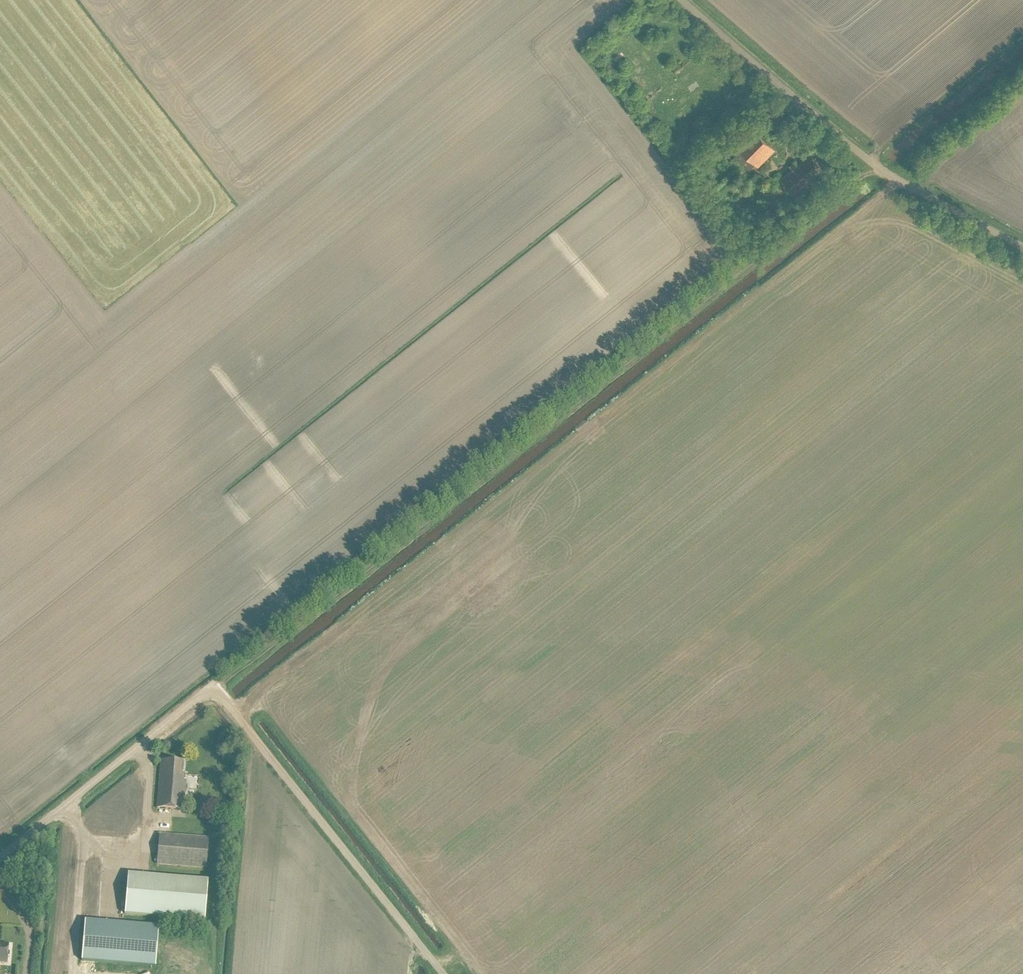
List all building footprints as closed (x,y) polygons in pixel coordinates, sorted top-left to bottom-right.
[(757,132),(735,154),(749,168),(755,163),(757,166),(774,149),(757,132)] [(824,171),(809,154),(781,178),(793,193),(814,175),(816,178),(824,171)] [(185,774),(181,774),(182,763),(161,761),(157,809),(183,811),(185,785),(184,785),(185,774)] [(160,836),(157,866),(206,870),(208,840),(160,836)] [(127,875),(124,916),(204,923),(208,882),(127,875)] [(155,969),(158,929),(84,922),(81,962),(155,969)] [(8,946),(0,945),(0,963),(7,964),(8,946)]
